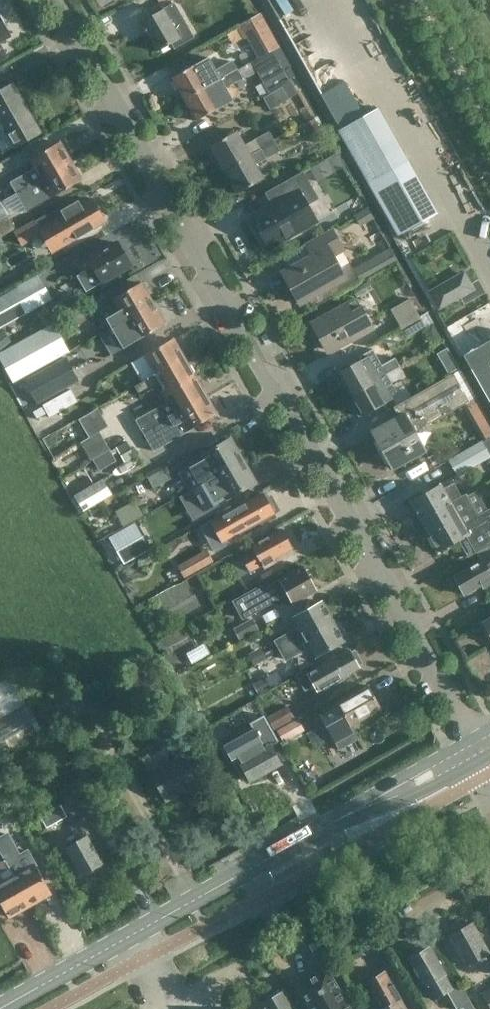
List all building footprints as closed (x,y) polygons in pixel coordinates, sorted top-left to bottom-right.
[(157,51),(171,43),(174,48),(194,37),(174,3),(141,22),(157,51)] [(5,28),(7,26),(6,22),(5,20),(3,17),(0,14),(0,41),(9,35),(5,28)] [(273,49),(277,47),(259,14),(245,22),(256,42),(253,44),(260,57),(273,49)] [(252,62),(258,72),(270,93),(290,81),(289,80),(295,76),(290,68),(286,70),(273,49),(260,57),(252,62)] [(232,61),(216,70),(208,57),(172,77),(185,99),(237,69),(232,61)] [(196,118),(197,120),(233,100),(225,87),(242,78),(237,69),(185,99),(190,108),(187,110),(193,120),(196,118)] [(298,93),(290,81),(270,93),(269,94),(263,97),(270,110),(298,93)] [(38,132),(11,85),(0,91),(0,151),(2,154),(13,147),(38,132)] [(378,108),(339,129),(399,235),(437,213),(378,108)] [(314,119),(305,124),(315,142),(325,137),(314,119)] [(250,155),(244,145),(235,130),(210,145),(224,170),(250,155)] [(270,130),(255,137),(261,149),(275,141),(270,130)] [(280,150),(275,141),(261,149),(266,158),(280,150)] [(16,193),(70,161),(58,142),(29,159),(33,167),(10,181),(16,193)] [(250,155),(224,170),(237,194),(263,179),(250,155)] [(331,155),(320,162),(327,176),(339,169),(331,155)] [(70,161),(16,193),(23,204),(46,189),(51,198),(81,180),(70,161)] [(316,221),(317,221),(307,204),(317,198),(303,172),(268,192),(274,202),(273,206),(252,217),(252,216),(251,217),(256,226),(255,230),(259,237),(263,239),(269,248),(269,247),(269,246),(284,238),(288,239),(294,235),(296,231),(315,220),(316,221)] [(77,238),(105,221),(92,199),(64,215),(59,207),(15,232),(22,244),(51,228),(62,246),(76,237),(77,238)] [(368,207),(354,215),(360,226),(374,218),(368,207)] [(0,219),(0,237),(15,229),(7,215),(0,219)] [(346,251),(334,229),(305,245),(311,255),(281,271),(299,304),(346,277),(335,257),(346,251)] [(130,246),(139,268),(166,258),(157,236),(130,246)] [(86,290),(131,265),(117,242),(89,259),(78,266),(83,275),(79,278),(86,290)] [(388,264),(384,256),(356,273),(360,280),(388,264)] [(465,304),(485,292),(477,279),(471,283),(464,270),(428,291),(438,310),(460,298),(465,304)] [(140,282),(111,298),(119,311),(106,318),(111,327),(152,303),(140,282)] [(32,309),(20,287),(0,298),(0,327),(32,309)] [(70,296),(53,309),(58,318),(83,304),(81,299),(70,296)] [(390,309),(401,327),(420,316),(410,298),(390,309)] [(352,310),(347,302),(309,323),(327,355),(347,343),(351,349),(377,334),(361,305),(352,310)] [(165,324),(152,303),(111,327),(111,328),(100,335),(112,355),(165,324)] [(406,337),(426,327),(420,316),(401,327),(406,337)] [(13,383),(66,353),(52,327),(0,355),(0,358),(13,383)] [(0,332),(0,352),(12,342),(2,330),(0,332)] [(131,361),(142,380),(184,357),(173,338),(131,361)] [(463,354),(489,402),(489,339),(463,354)] [(350,395),(400,367),(393,355),(379,363),(380,365),(369,372),(361,357),(336,372),(350,395)] [(24,381),(37,403),(79,380),(67,357),(24,381)] [(159,385),(164,393),(195,376),(184,357),(142,380),(134,385),(140,395),(159,385)] [(453,358),(442,364),(448,374),(459,368),(453,358)] [(387,403),(381,392),(405,377),(400,367),(350,395),(363,417),(387,403)] [(469,402),(453,373),(392,407),(398,417),(371,432),(392,468),(426,449),(415,431),(469,402)] [(195,376),(164,393),(169,402),(162,406),(161,405),(135,420),(143,432),(206,395),(195,376)] [(50,417),(78,402),(71,389),(43,405),(50,417)] [(217,414),(206,395),(143,432),(154,451),(217,414)] [(99,430),(108,426),(97,406),(77,418),(88,437),(99,430)] [(99,430),(88,437),(80,442),(90,460),(110,449),(99,430)] [(199,486),(243,460),(230,438),(202,455),(210,467),(200,473),(195,465),(180,474),(190,491),(199,486)] [(127,441),(117,447),(126,461),(135,455),(127,441)] [(481,441),(450,459),(459,474),(489,456),(481,441)] [(256,481),(243,460),(199,486),(204,495),(218,487),(226,499),(256,481)] [(153,488),(171,479),(165,467),(148,477),(153,488)] [(409,500),(420,519),(464,491),(459,494),(448,476),(409,500)] [(103,479),(75,495),(84,510),(112,494),(103,479)] [(424,526),(439,551),(470,533),(480,550),(489,545),(489,507),(477,514),(464,491),(420,519),(424,526)] [(262,493),(210,522),(221,541),(273,513),(271,509),(272,506),(270,502),(267,501),(262,493)] [(135,500),(115,510),(123,526),(143,515),(135,500)] [(136,522),(109,536),(124,564),(151,549),(136,522)] [(282,529),(251,546),(253,550),(241,557),(249,572),(261,565),(263,568),(276,560),(274,557),(292,548),(282,529)] [(454,576),(465,593),(480,584),(483,588),(489,584),(489,545),(478,552),(482,560),(454,576)] [(184,576),(213,561),(207,549),(178,565),(184,576)] [(302,565),(278,579),(263,588),(261,584),(232,601),(243,620),(286,595),(291,604),(316,590),(302,565)] [(279,649),(332,621),(321,602),(292,618),(300,632),(297,634),(294,628),(274,639),(279,649)] [(252,618),(234,629),(240,639),(258,629),(252,618)] [(332,621),(279,649),(285,661),(306,649),(303,644),(306,641),(314,657),(342,641),(332,621)] [(260,647),(248,654),(255,665),(266,658),(260,647)] [(349,650),(332,660),(331,658),(325,661),(326,663),(298,678),(305,690),(314,685),(317,691),(333,682),(334,684),(343,679),(342,677),(359,668),(357,665),(362,663),(355,650),(350,653),(349,650)] [(43,731),(10,675),(0,681),(0,755),(0,756),(43,731)] [(265,678),(253,684),(260,695),(271,689),(265,678)] [(325,725),(344,714),(350,725),(381,707),(369,685),(319,713),(325,725)] [(288,707),(268,718),(274,729),(294,718),(288,707)] [(296,721),(278,731),(284,741),(301,732),(296,721)] [(232,751),(249,781),(280,764),(269,744),(259,728),(248,735),(251,740),(232,751)] [(151,772),(166,800),(206,777),(182,735),(170,743),(178,756),(151,772)] [(61,805),(40,816),(46,828),(67,817),(61,805)] [(102,863),(89,840),(94,837),(84,819),(71,825),(79,839),(65,847),(81,875),(102,863)] [(34,861),(22,868),(1,830),(0,830),(0,851),(4,859),(12,874),(30,905),(52,893),(34,861)] [(30,905),(12,874),(4,859),(0,861),(0,876),(2,879),(0,881),(0,903),(8,918),(30,905)] [(465,965),(489,952),(471,922),(448,936),(465,965)] [(407,957),(424,987),(425,987),(433,999),(446,992),(456,1008),(461,1008),(463,1008),(464,1008),(475,1008),(459,981),(451,986),(428,945),(407,957)] [(297,984),(311,1008),(351,1008),(327,967),(297,984)] [(385,972),(367,982),(382,1008),(381,1008),(406,1008),(385,972)] [(480,993),(489,1008),(489,987),(480,993)] [(283,992),(281,993),(279,989),(266,996),(268,1000),(262,1003),(265,1008),(292,1008),(283,992)]
